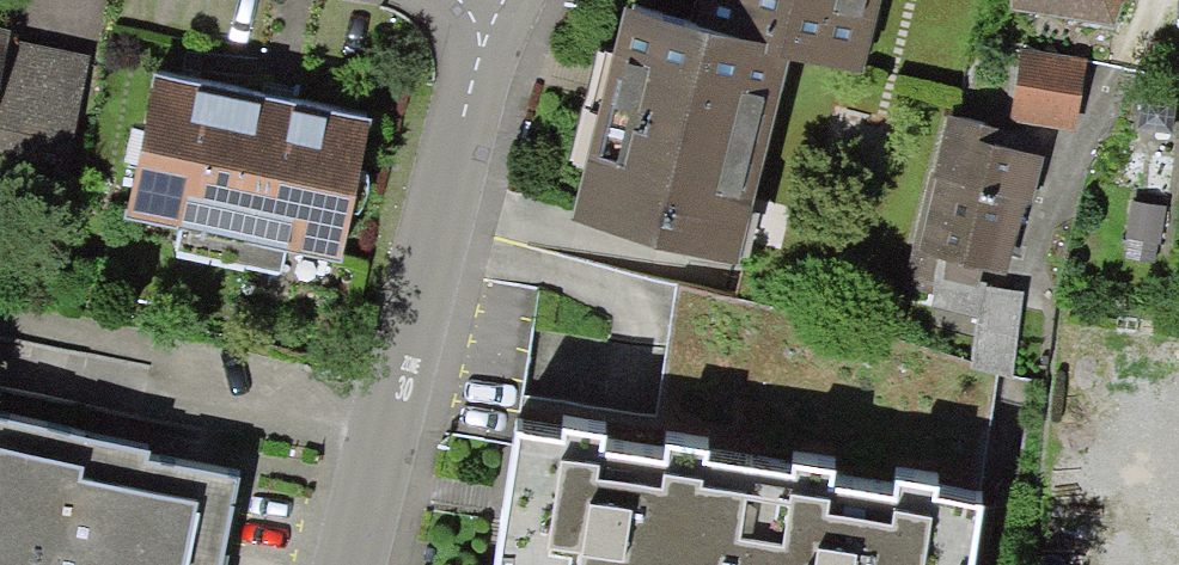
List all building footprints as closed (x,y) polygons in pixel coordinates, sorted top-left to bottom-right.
[(626,11),(573,218),(722,256),(774,53),(846,71),(864,0),(706,0),(699,29),(626,11)] [(1005,10),(1104,25),(1112,5),(1112,0),(1006,0),(1005,10)] [(0,56),(0,176),(45,186),(69,71),(0,56)] [(1075,69),(1016,60),(1007,123),(1065,132),(1075,69)] [(121,220),(173,231),(168,254),(274,276),(279,253),(330,263),(360,122),(151,78),(121,220)] [(970,288),(975,272),(994,277),(1028,160),(942,135),(896,291),(924,299),(930,277),(970,288)] [(1004,383),(1013,299),(971,295),(963,379),(1004,383)] [(239,467),(146,448),(148,438),(0,408),(0,564),(218,564),(239,467)] [(517,409),(493,564),(971,564),(984,480),(517,409)]
